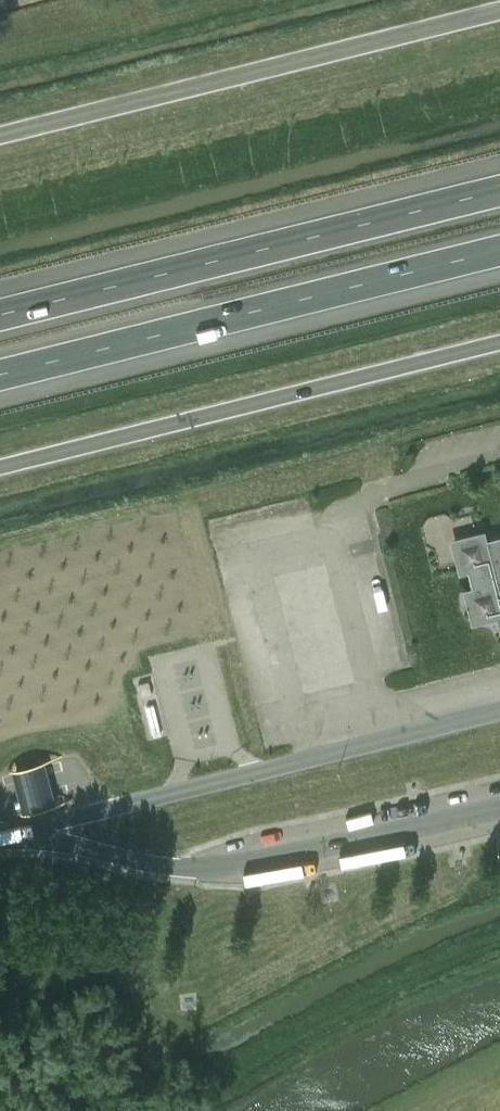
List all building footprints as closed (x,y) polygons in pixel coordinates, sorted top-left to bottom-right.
[(486,538),(484,529),(475,532),(471,515),(454,519),(445,514),(427,518),(422,526),(426,543),(435,548),(440,565),(457,561),(467,568),(472,586),(466,596),(470,612),(480,619),(498,614),(499,624),(499,535),(486,538)] [(45,761),(17,768),(21,787),(27,808),(55,802),(49,779),(45,761)] [(253,882),(306,875),(304,864),(252,871),(253,882)]
